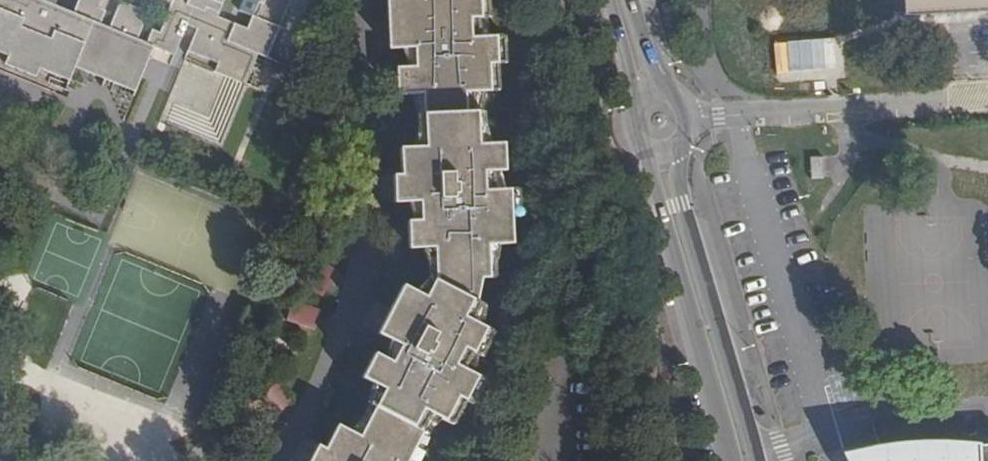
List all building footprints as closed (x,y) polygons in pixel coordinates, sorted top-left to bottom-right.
[(8,59),(4,67),(36,80),(40,72),(69,84),(75,70),(136,95),(154,51),(174,59),(187,30),(197,34),(184,63),(246,89),(258,59),(268,62),(293,0),(245,0),(239,15),(251,20),(247,32),(219,20),(227,0),(153,0),(172,8),(160,36),(151,33),(146,46),(138,42),(149,17),(121,5),(110,31),(101,27),(106,15),(100,12),(105,0),(80,0),(73,16),(42,3),(43,0),(0,0),(0,56),(8,59)] [(387,22),(389,54),(402,53),(407,71),(395,71),(396,100),(409,100),(414,110),(417,119),(417,125),(417,132),(416,137),(412,152),(399,152),(399,180),(392,180),(393,192),(393,208),(408,207),(413,225),(407,225),(408,254),(422,253),(428,280),(415,291),(403,285),(398,296),(389,313),(378,334),(390,340),(389,348),(387,358),(376,352),(367,369),(363,377),(375,384),(372,404),(367,410),(361,419),(358,422),(351,431),(339,425),(331,438),(326,447),(319,444),(310,460),(418,460),(419,459),(420,449),(423,440),(426,436),(441,419),(454,425),(467,401),(474,405),(487,380),(474,374),(477,355),(481,356),(494,332),(483,326),(484,310),(478,307),(474,305),(479,282),(486,282),(491,282),(492,266),(495,249),(510,249),(510,222),(518,222),(517,194),(503,194),(496,176),(503,175),(502,147),(488,148),(486,143),(484,136),(482,127),(481,119),(481,113),(482,106),(483,101),(485,96),(498,96),(500,96),(499,68),(506,68),(505,40),(491,41),(485,23),(490,22),(489,0),(386,0),(387,22)] [(906,14),(987,9),(987,0),(905,0),(906,14)] [(824,179),(823,157),(810,157),(811,180),(824,179)] [(327,264),(306,285),(321,299),(342,278),(327,264)] [(293,301),(286,321),(315,330),(322,310),(293,301)] [(273,377),(257,392),(278,414),(294,400),(273,377)] [(846,455),(849,460),(987,460),(987,448),(980,448),(964,445),(948,443),(924,443),(902,445),(881,447),(867,450),(846,455)]
